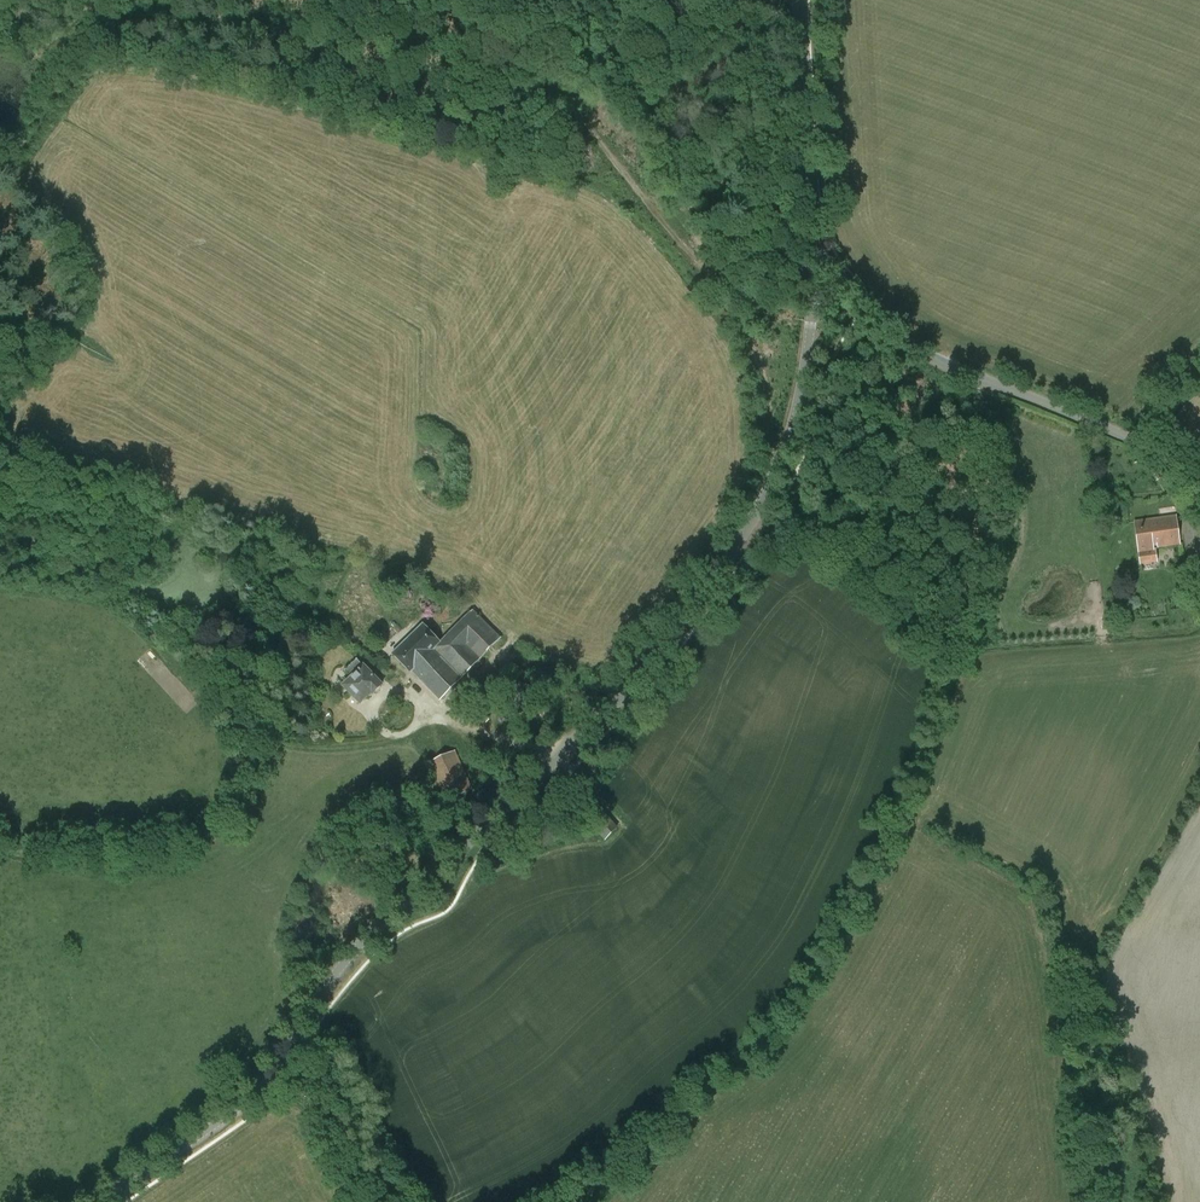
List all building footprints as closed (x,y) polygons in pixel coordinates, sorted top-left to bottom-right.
[(1156,545),(1157,548),(1179,545),(1176,517),(1134,522),(1140,565),(1157,563),(1156,551),(1154,551),(1153,545),(1156,545)] [(473,611),(441,643),(423,625),(393,655),(411,673),(412,671),(440,700),(501,639),(473,611)] [(357,659),(345,671),(352,679),(344,686),(360,703),(372,692),(374,695),(383,686),(364,667),(357,659)] [(429,763),(446,802),(473,790),(456,751),(429,763)]
